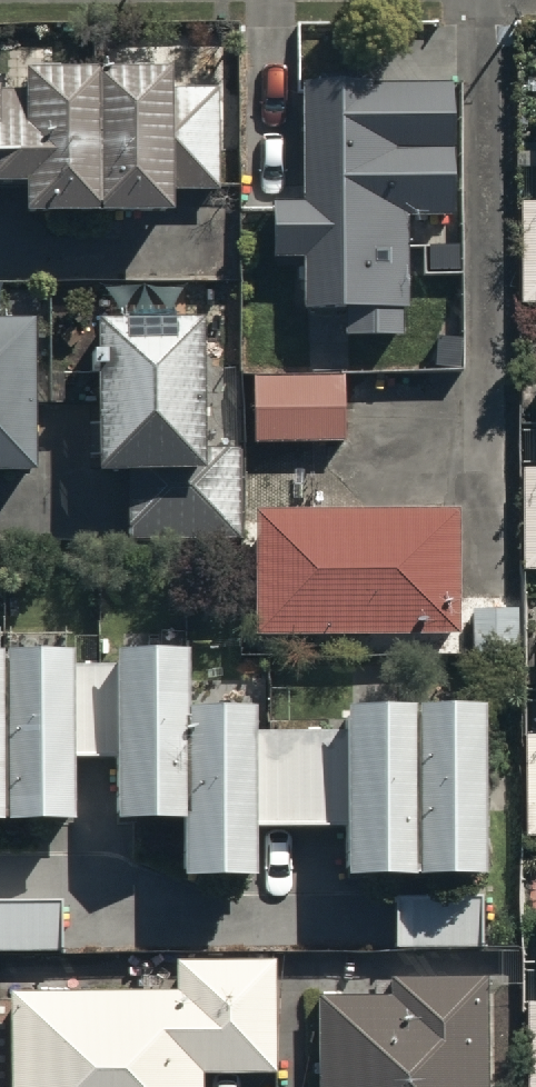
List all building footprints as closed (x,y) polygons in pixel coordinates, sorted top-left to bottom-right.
[(20,191),(20,213),(170,213),(170,194),(219,194),(219,89),(171,89),(171,67),(25,67),(25,88),(0,88),(0,191),(20,191)] [(298,81),(298,203),(268,203),(268,255),(300,255),(300,305),(348,305),(348,332),(396,332),(396,307),(404,307),(404,216),(451,216),(451,87),(374,87),(374,81),(357,81),(357,75),(315,75),(315,81),(298,81)] [(524,207),(524,310),(535,310),(535,207),(524,207)] [(93,364),(91,467),(127,467),(126,539),(240,541),(242,447),(201,447),(203,319),(96,317),(95,348),(88,347),(88,364),(93,364)] [(33,468),(31,319),(0,319),(0,468),(33,468)] [(253,375),(253,441),(344,441),(344,395),(388,395),(388,374),(253,375)] [(526,473),(526,575),(535,575),(535,473),(526,473)] [(259,510),(259,633),(462,633),(462,508),(323,507),(323,499),(289,499),(289,510),(259,510)] [(72,817),(72,759),(114,759),(114,816),(181,816),(181,873),(253,873),(253,825),(343,825),(343,873),(478,873),(478,704),(341,704),(340,729),(250,729),(250,704),(183,704),(183,650),(110,650),(110,664),(67,664),(67,649),(0,649),(0,817),(72,817)] [(482,893),(393,895),(394,947),(483,946),(482,893)] [(63,951),(63,900),(0,900),(0,951),(63,951)] [(174,990),(11,990),(11,1086),(200,1086),(200,1074),(274,1074),(274,959),(174,959),(174,990)] [(482,971),(388,973),(389,996),(314,998),(316,1086),(485,1086),(482,971)]
